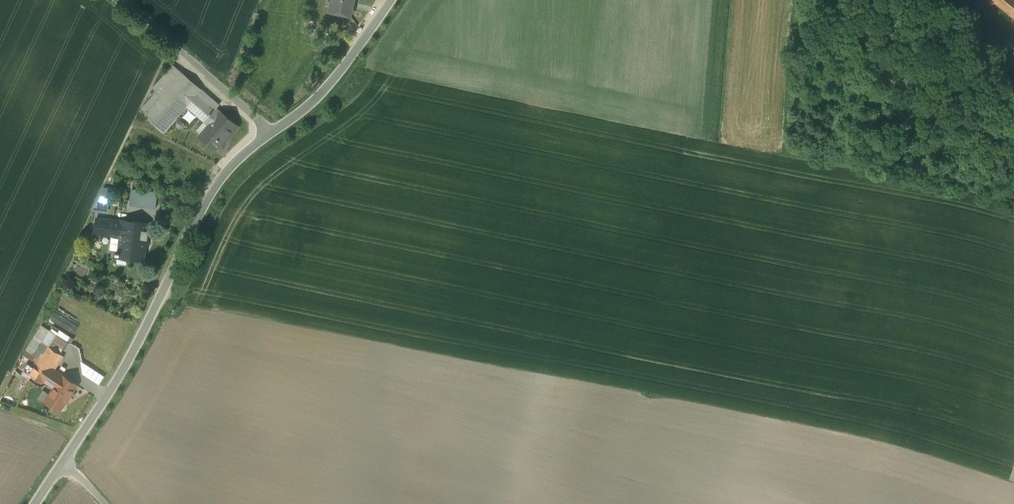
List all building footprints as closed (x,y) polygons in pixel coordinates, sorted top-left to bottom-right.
[(330,11),(348,15),(352,0),(333,0),(330,11)] [(1013,16),(1013,0),(993,0),(1013,16)] [(173,65),(153,89),(156,92),(157,92),(163,97),(179,78),(179,79),(183,74),(173,65)] [(163,97),(145,117),(163,132),(186,106),(186,105),(196,93),(200,88),(183,74),(179,79),(179,78),(163,97)] [(218,105),(200,88),(196,93),(214,108),(215,108),(218,105)] [(156,92),(143,108),(140,113),(145,117),(163,97),(157,92),(156,92)] [(214,108),(196,93),(186,105),(186,106),(205,122),(207,119),(216,110),(214,108)] [(237,127),(215,108),(214,108),(216,110),(207,119),(212,123),(202,133),(217,146),(227,135),(229,137),(237,127)] [(104,187),(96,203),(106,204),(114,189),(104,187)] [(96,203),(90,215),(105,217),(107,204),(106,204),(96,203)] [(149,224),(100,218),(98,235),(111,236),(119,237),(118,253),(117,257),(141,259),(143,244),(147,245),(149,224)] [(119,237),(111,236),(109,252),(118,253),(119,237)] [(50,331),(42,342),(45,344),(40,352),(44,354),(49,347),(57,335),(50,331)] [(57,335),(49,347),(61,355),(69,343),(57,335)] [(44,354),(40,360),(52,368),(61,355),(49,347),(44,354)] [(35,357),(25,372),(30,375),(40,360),(35,357)] [(52,368),(40,360),(30,375),(42,383),(44,380),(52,368)] [(77,385),(52,368),(44,380),(55,387),(50,394),(45,401),(60,411),(77,385)] [(50,394),(43,390),(38,398),(44,402),(45,401),(50,394)]
